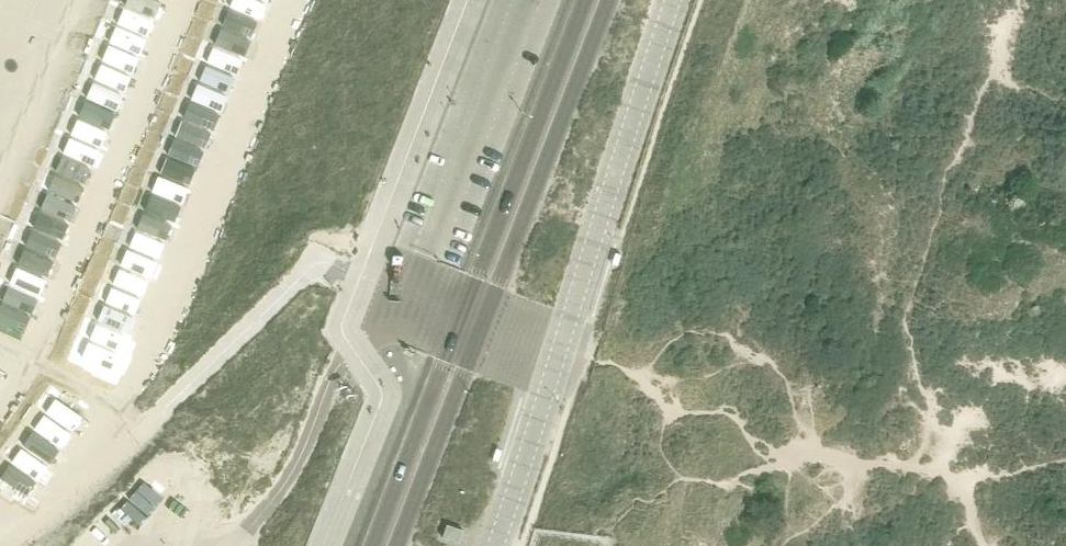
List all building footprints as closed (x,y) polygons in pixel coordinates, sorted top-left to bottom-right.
[(11,305),(34,313),(46,278),(50,279),(110,114),(123,119),(166,0),(122,0),(11,305)] [(468,497),(456,491),(450,506),(463,511),(465,506),(466,507),(468,502),(466,501),(468,497)] [(443,537),(459,543),(464,531),(447,525),(443,537)]
